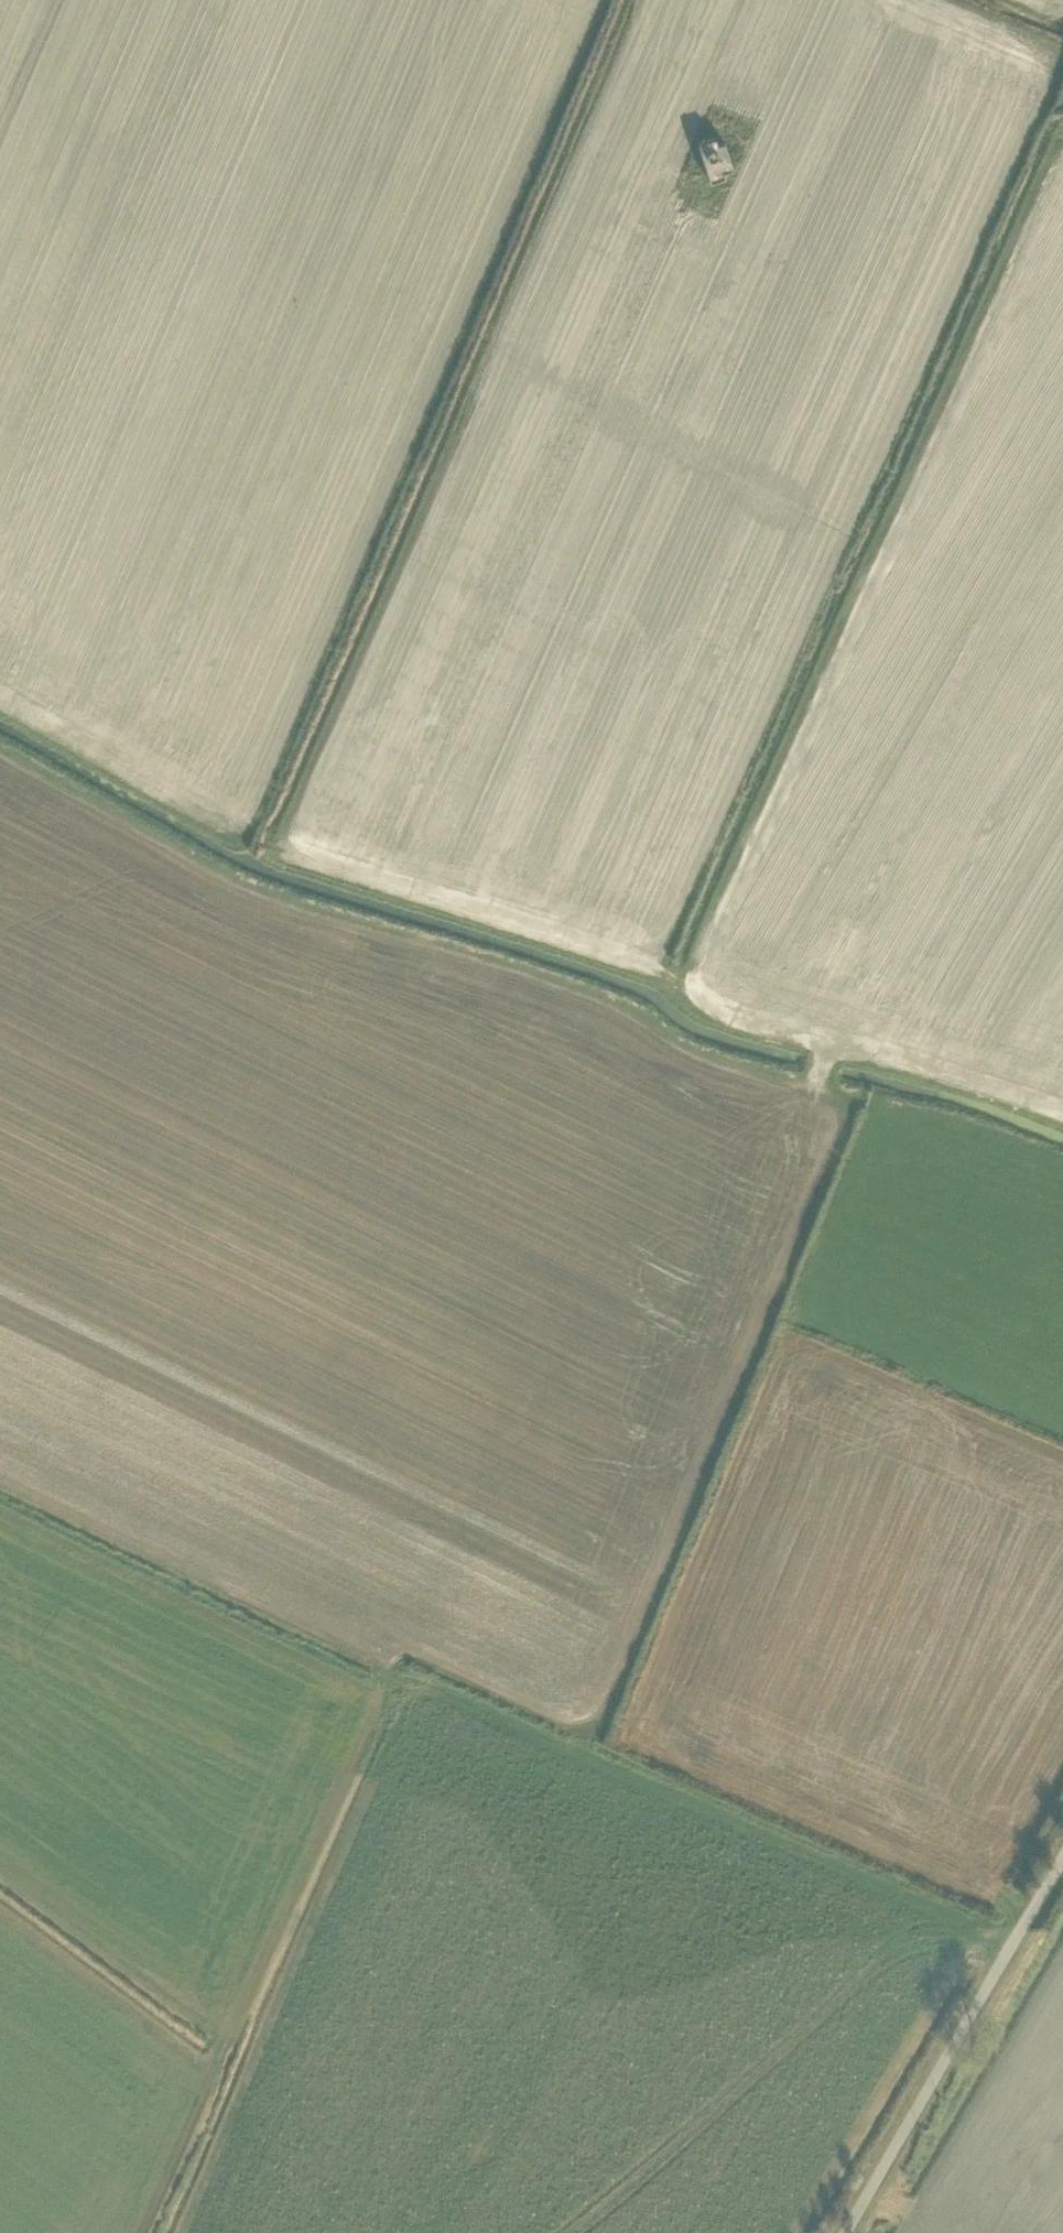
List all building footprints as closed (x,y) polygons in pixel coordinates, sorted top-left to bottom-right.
[(715,138),(699,143),(712,185),(726,181),(724,174),(733,171),(725,144),(718,146),(715,138)]
